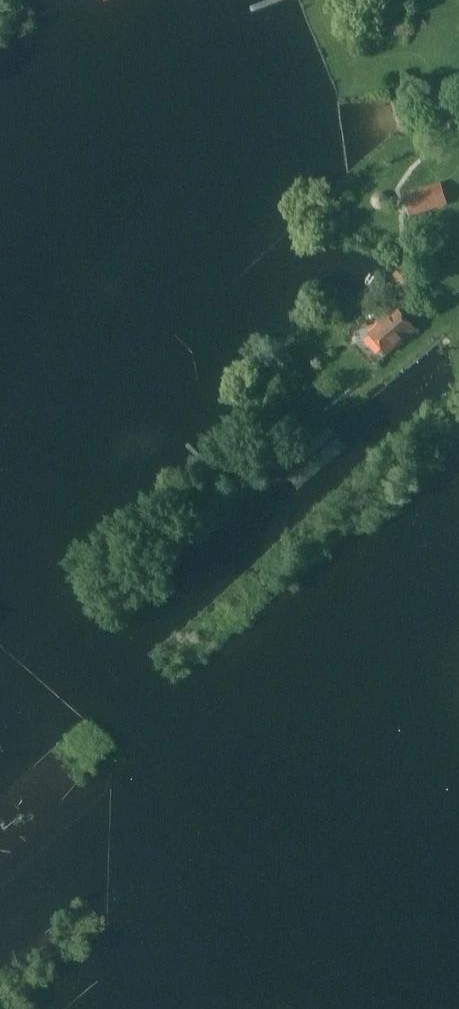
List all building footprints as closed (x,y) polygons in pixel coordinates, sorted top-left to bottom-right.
[(410,214),(437,206),(432,187),(404,195),(410,214)] [(404,284),(410,279),(402,269),(396,275),(404,284)] [(407,339),(416,330),(398,310),(371,335),(387,354),(406,337),(407,339)]
